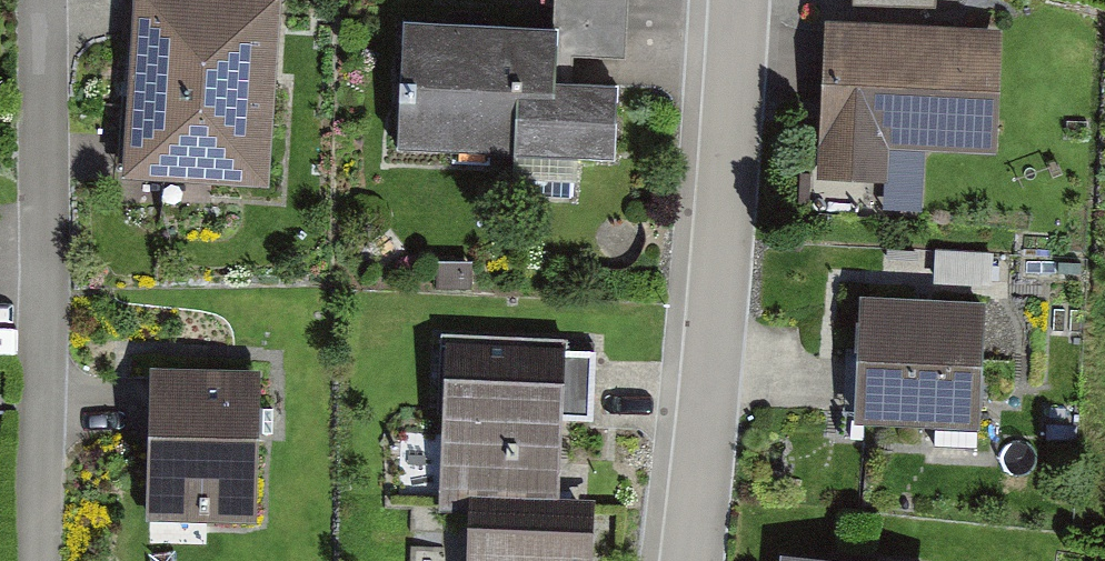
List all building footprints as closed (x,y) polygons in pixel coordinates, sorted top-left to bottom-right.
[(278,0),(136,0),(126,174),(268,182),(278,0)] [(401,22),(396,149),(615,159),(618,87),(557,84),(558,57),(622,60),(624,0),(557,0),(556,29),(401,22)] [(1000,32),(831,20),(823,186),(884,188),(887,137),(996,145),(1000,32)] [(986,302),(862,296),(856,418),(980,424),(986,302)] [(571,340),(441,334),(433,492),(563,498),(571,340)] [(261,366),(155,365),(153,521),(259,522),(261,366)] [(464,521),(463,560),(585,560),(586,523),(464,521)] [(777,551),(776,560),(886,560),(777,551)]
